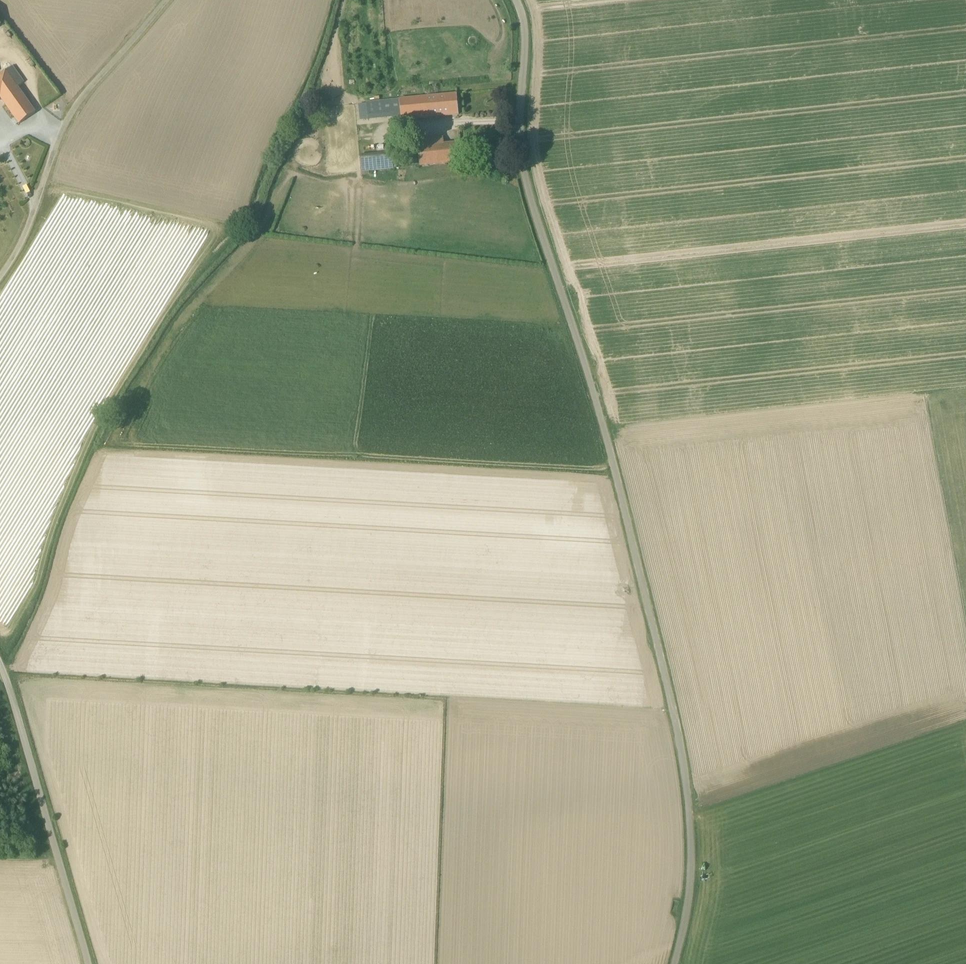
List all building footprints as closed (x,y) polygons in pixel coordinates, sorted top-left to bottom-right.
[(0,97),(19,124),(35,113),(18,88),(25,83),(14,66),(0,76),(0,97)] [(419,118),(446,116),(459,114),(457,94),(366,103),(366,104),(367,120),(400,118),(400,120),(419,118)] [(419,146),(420,165),(463,161),(461,143),(445,144),(444,136),(418,138),(419,146)] [(359,155),(361,172),(395,169),(393,151),(359,155)]
